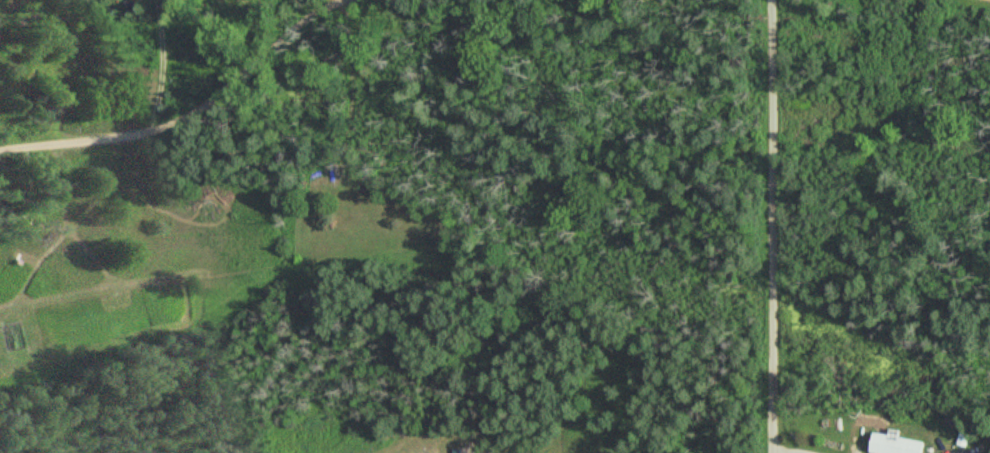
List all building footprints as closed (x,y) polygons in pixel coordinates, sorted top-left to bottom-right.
[(873,452),(926,452),(928,442),(902,438),(904,430),(894,428),(892,436),(876,433),(873,452)]
